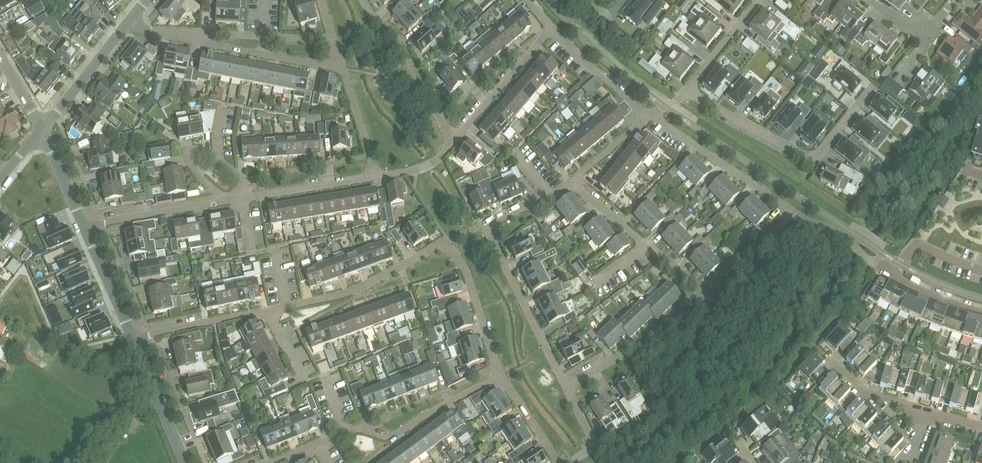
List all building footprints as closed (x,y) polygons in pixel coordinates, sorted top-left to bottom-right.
[(1,10),(6,8),(15,2),(14,0),(0,0),(0,9),(1,10)] [(26,3),(34,16),(46,9),(41,0),(32,0),(26,3)] [(102,3),(108,11),(115,6),(111,0),(100,0),(102,3)] [(191,0),(184,0),(181,3),(177,0),(171,0),(161,13),(160,14),(161,14),(163,16),(162,17),(167,21),(169,20),(171,21),(171,22),(172,21),(181,9),(186,13),(189,9),(195,14),(200,7),(191,0)] [(246,9),(247,0),(240,0),(240,6),(228,6),(227,24),(239,25),(240,9),(246,9)] [(294,10),(295,9),(301,26),(307,24),(308,26),(315,27),(315,21),(316,21),(316,18),(315,18),(316,14),(314,14),(311,4),(307,5),(305,0),(290,0),(294,10)] [(392,14),(400,23),(414,11),(406,2),(409,0),(400,0),(404,4),(392,14)] [(478,7),(482,12),(492,3),(489,0),(471,0),(478,7)] [(651,4),(646,0),(638,0),(637,2),(635,0),(634,0),(628,9),(630,10),(624,17),(637,27),(642,21),(647,25),(648,25),(654,17),(663,6),(657,1),(653,6),(651,4)] [(740,7),(731,0),(702,0),(708,5),(712,0),(732,16),(740,7)] [(776,0),(773,4),(781,12),(785,8),(776,0)] [(823,15),(829,8),(831,5),(825,0),(811,0),(820,7),(813,15),(814,16),(813,18),(818,22),(819,20),(823,15)] [(227,24),(228,6),(217,5),(217,1),(211,1),(210,13),(216,14),(216,23),(227,24)] [(835,12),(829,8),(823,15),(819,20),(818,22),(817,23),(819,24),(821,21),(823,23),(826,19),(831,23),(834,20),(841,25),(853,10),(843,2),(835,12)] [(518,12),(523,8),(525,7),(523,3),(515,9),(518,12)] [(703,16),(707,11),(698,4),(691,13),(696,18),(692,23),(713,40),(721,30),(703,16)] [(17,11),(14,6),(0,15),(0,21),(17,11)] [(414,11),(400,23),(408,32),(418,23),(420,21),(424,26),(430,20),(433,17),(429,13),(426,16),(418,7),(414,11)] [(981,7),(971,21),(962,14),(953,25),(981,48),(981,7)] [(74,8),(68,16),(93,37),(99,29),(96,27),(101,21),(91,9),(84,17),(79,13),(74,8)] [(461,9),(455,14),(466,27),(472,21),(461,9)] [(514,10),(506,16),(511,21),(522,35),(531,28),(525,21),(519,14),(518,15),(514,10)] [(764,10),(757,19),(778,36),(782,31),(787,36),(795,26),(788,21),(784,26),(764,10)] [(853,10),(841,25),(846,29),(840,36),(851,45),(854,40),(860,33),(855,29),(863,18),(862,17),(863,15),(857,10),(855,12),(853,10)] [(61,38),(65,33),(61,30),(57,24),(50,12),(43,16),(48,20),(45,22),(61,38)] [(64,20),(62,23),(73,33),(79,38),(87,44),(93,37),(68,16),(64,20)] [(662,35),(670,25),(664,19),(655,29),(662,35)] [(774,41),(778,36),(757,19),(749,28),(770,45),(766,49),(773,55),(780,45),(774,41)] [(425,33),(413,44),(422,53),(430,46),(430,47),(434,43),(435,41),(434,40),(437,37),(442,33),(434,25),(430,20),(424,26),(420,29),(425,33)] [(511,21),(502,28),(514,42),(522,35),(511,21)] [(19,29),(29,37),(35,31),(25,22),(19,29)] [(706,49),(713,40),(692,23),(689,28),(683,23),(675,32),(682,37),(686,33),(706,49)] [(868,43),(869,42),(875,46),(887,32),(876,23),(868,32),(864,29),(860,33),(854,40),(861,46),(862,47),(867,42),(868,43)] [(502,28),(494,35),(505,49),(514,42),(502,28)] [(490,30),(482,37),(486,42),(497,56),(505,49),(494,35),(490,30)] [(639,31),(632,40),(638,45),(646,37),(639,31)] [(48,49),(57,56),(70,66),(75,59),(49,38),(42,32),(38,37),(50,46),(48,49)] [(898,41),(887,32),(875,46),(884,53),(879,60),(885,65),(894,54),(890,51),(898,41)] [(49,38),(75,59),(81,52),(68,42),(66,45),(52,34),(49,38)] [(694,63),(685,55),(674,46),(678,42),(671,36),(664,45),(670,50),(666,55),(687,72),(694,63)] [(482,37),(473,44),(476,47),(489,63),(497,56),(486,42),(482,37)] [(937,54),(955,68),(958,68),(960,65),(960,62),(957,60),(964,51),(969,54),(973,50),(958,38),(955,43),(949,39),(937,54)] [(471,41),(463,48),(464,49),(467,54),(480,69),(489,63),(476,47),(473,44),(471,41)] [(127,56),(122,62),(123,63),(122,64),(128,69),(129,67),(134,71),(145,58),(150,62),(157,52),(158,47),(148,45),(143,50),(136,44),(131,51),(131,50),(127,55),(127,56)] [(753,44),(748,51),(754,55),(759,48),(753,44)] [(817,48),(825,55),(828,50),(821,44),(817,48)] [(174,73),(179,51),(167,49),(164,64),(158,63),(156,75),(162,76),(163,71),(174,73)] [(442,49),(436,53),(440,58),(444,63),(446,64),(450,70),(441,78),(446,85),(441,89),(446,96),(447,97),(452,92),(463,84),(462,83),(452,72),(457,68),(454,65),(449,58),(442,49)] [(185,77),(185,81),(191,82),(193,70),(187,68),(190,53),(179,51),(174,73),(174,75),(185,77)] [(454,54),(449,58),(454,65),(459,61),(454,54)] [(469,56),(460,62),(472,77),(473,75),(475,77),(481,72),(479,70),(480,69),(467,54),(469,56)] [(199,71),(193,70),(191,82),(197,83),(198,80),(209,82),(210,75),(213,57),(202,55),(199,71)] [(648,66),(654,71),(659,65),(680,81),(687,72),(666,55),(662,60),(656,55),(648,66)] [(53,88),(38,76),(34,73),(26,61),(23,56),(15,61),(18,66),(20,65),(28,76),(36,83),(34,85),(46,95),(47,96),(53,88)] [(32,57),(30,58),(26,61),(34,73),(38,76),(53,88),(60,80),(59,80),(37,62),(35,63),(32,57)] [(224,60),(213,57),(210,75),(220,77),(224,60)] [(544,57),(537,65),(552,79),(552,78),(551,77),(558,68),(544,57)] [(220,77),(231,79),(235,62),(224,60),(220,77)] [(810,76),(816,81),(828,66),(822,61),(810,76)] [(245,64),(235,62),(231,79),(242,81),(245,64)] [(852,70),(842,62),(835,72),(839,75),(834,82),(835,82),(833,85),(839,91),(842,87),(852,96),(854,92),(856,94),(861,87),(860,86),(861,85),(848,74),(852,70)] [(242,81),(252,84),(256,66),(245,64),(242,81)] [(545,87),(552,79),(537,65),(530,73),(545,87)] [(252,84),(263,86),(266,68),(256,66),(252,84)] [(705,88),(704,89),(710,94),(711,93),(713,94),(724,80),(730,85),(739,74),(729,66),(726,71),(719,66),(703,86),(705,88)] [(277,70),(266,68),(263,86),(274,88),(277,70)] [(885,77),(889,71),(885,68),(880,74),(885,77)] [(809,75),(801,69),(796,75),(804,80),(809,75)] [(927,69),(923,74),(921,73),(917,78),(919,80),(911,90),(922,99),(928,93),(933,97),(945,83),(934,74),(927,69)] [(274,88),(284,90),(288,71),(282,70),(282,71),(277,70),(274,88)] [(294,94),(298,74),(293,73),(293,72),(288,71),(284,90),(294,92),(294,94)] [(530,73),(522,81),(536,93),(543,85),(545,87),(530,73)] [(298,74),(294,94),(305,96),(303,103),(310,105),(312,92),(306,91),(309,76),(298,74)] [(95,95),(110,107),(114,102),(116,103),(121,97),(120,95),(121,94),(119,92),(125,84),(115,76),(111,82),(111,84),(109,84),(105,82),(95,95)] [(907,92),(889,77),(888,77),(885,80),(880,86),(894,97),(901,89),(906,92),(907,92)] [(751,92),(755,96),(763,86),(754,79),(750,83),(743,78),(732,91),(732,90),(730,92),(731,93),(727,98),(738,107),(744,100),(751,92)] [(339,91),(334,90),(336,81),(323,79),(320,94),(314,93),(312,105),(318,106),(320,97),(337,100),(337,99),(339,91)] [(769,91),(760,101),(753,110),(755,111),(753,113),(762,120),(763,118),(765,120),(776,105),(781,99),(775,94),(781,87),(771,79),(764,87),(769,91)] [(529,102),(536,93),(522,81),(515,90),(529,102)] [(598,91),(590,82),(582,88),(590,98),(598,91)] [(129,85),(125,91),(133,98),(138,92),(129,85)] [(197,88),(190,86),(189,94),(196,95),(197,88)] [(164,92),(155,90),(153,98),(162,99),(164,92)] [(515,90),(508,98),(522,110),(529,102),(515,90)] [(137,105),(145,111),(151,103),(143,97),(137,105)] [(602,113),(615,129),(624,122),(614,110),(619,107),(611,97),(606,101),(612,108),(604,114),(602,113)] [(501,106),(515,118),(522,110),(508,98),(501,106)] [(891,108),(884,103),(878,98),(877,99),(876,98),(871,104),(872,105),(869,109),(887,123),(892,117),(897,120),(904,110),(895,103),(891,108)] [(303,103),(300,115),(306,115),(308,115),(310,105),(303,103)] [(95,104),(88,112),(84,109),(75,120),(92,134),(101,123),(98,120),(105,112),(95,104)] [(792,104),(775,124),(779,127),(777,128),(784,134),(785,132),(786,133),(799,117),(803,121),(810,112),(802,105),(798,110),(792,104)] [(1,133),(4,138),(19,130),(16,125),(19,123),(11,111),(5,114),(0,105),(0,134),(1,133)] [(515,118),(501,106),(494,114),(508,126),(515,118)] [(199,113),(188,115),(188,118),(191,138),(204,136),(204,135),(203,135),(202,128),(213,126),(216,111),(199,114),(199,113)] [(913,126),(914,126),(917,121),(906,112),(902,117),(913,126)] [(602,113),(593,120),(607,136),(615,129),(602,113)] [(809,144),(811,146),(816,140),(821,134),(826,128),(816,120),(819,116),(814,113),(806,122),(811,126),(805,133),(801,138),(803,140),(802,141),(808,146),(809,144)] [(494,114),(487,122),(501,134),(508,126),(494,114)] [(108,121),(117,127),(120,123),(112,116),(108,121)] [(191,138),(188,118),(176,120),(180,139),(179,139),(179,140),(191,138)] [(855,127),(852,130),(870,145),(879,134),(881,136),(885,131),(876,124),(872,128),(861,119),(860,121),(858,119),(853,126),(855,127)] [(587,129),(598,143),(607,136),(593,120),(595,122),(587,129)] [(163,135),(167,130),(154,121),(151,126),(163,135)] [(345,131),(337,132),(337,122),(325,123),(326,135),(332,135),(333,149),(333,150),(351,149),(351,148),(350,140),(345,140),(345,131)] [(501,134),(487,122),(480,131),(494,143),(501,134)] [(506,128),(500,135),(506,140),(512,133),(506,128)] [(587,129),(578,135),(590,149),(598,143),(587,129)] [(634,143),(650,156),(652,157),(659,149),(657,147),(641,134),(634,143)] [(821,134),(816,140),(820,143),(825,138),(821,134)] [(590,149),(578,135),(570,142),(582,156),(590,149)] [(253,137),(242,137),(242,143),(243,157),(243,161),(254,160),(253,140),(253,137)] [(264,139),(265,160),(276,159),(275,138),(264,139)] [(287,158),(286,140),(275,141),(275,138),(276,159),(287,158)] [(320,156),(319,151),(318,138),(307,139),(308,157),(320,156)] [(88,155),(91,170),(113,166),(111,151),(108,151),(106,139),(92,141),(94,154),(88,155)] [(253,140),(254,160),(265,160),(264,139),(253,140)] [(298,157),(296,139),(286,140),(287,158),(298,157)] [(308,157),(307,139),(296,139),(298,157),(308,157)] [(147,170),(153,169),(153,168),(156,168),(155,162),(169,159),(169,160),(170,160),(167,141),(166,141),(166,142),(158,143),(159,148),(147,150),(150,162),(142,164),(142,165),(140,165),(141,170),(143,170),(147,170)] [(838,148),(835,151),(853,166),(858,159),(862,163),(870,153),(861,145),(857,151),(844,141),(843,142),(841,141),(836,147),(838,148)] [(561,147),(560,147),(573,163),(582,156),(570,142),(562,149),(561,147)] [(544,158),(550,153),(542,143),(536,149),(544,158)] [(627,152),(643,165),(650,156),(634,143),(627,152)] [(661,143),(657,147),(659,149),(665,154),(669,149),(661,143)] [(468,144),(460,154),(456,159),(462,164),(466,160),(475,168),(479,163),(485,168),(491,165),(495,160),(497,161),(502,158),(498,154),(494,159),(484,150),(480,155),(469,145),(468,144)] [(565,170),(573,163),(560,147),(552,155),(565,170)] [(620,160),(635,171),(641,163),(643,165),(627,152),(620,160)] [(679,171),(687,179),(700,166),(692,158),(680,169),(676,165),(668,174),(672,178),(679,171)] [(620,160),(614,168),(630,181),(628,180),(635,171),(620,160)] [(164,173),(166,185),(184,182),(182,169),(181,169),(181,170),(167,172),(166,166),(156,168),(153,168),(153,169),(154,175),(164,173)] [(709,175),(700,166),(687,179),(696,187),(688,195),(693,199),(698,194),(701,190),(697,186),(709,175)] [(501,176),(504,183),(511,200),(522,195),(516,181),(522,179),(517,167),(511,170),(511,171),(501,176)] [(849,179),(838,173),(827,167),(827,169),(825,168),(820,178),(821,179),(820,180),(837,189),(844,192),(848,185),(856,189),(863,177),(853,172),(849,179)] [(128,168),(116,170),(117,176),(102,178),(101,178),(103,190),(121,187),(119,176),(129,174),(128,168)] [(614,168),(607,177),(623,190),(630,181),(614,168)] [(462,169),(451,174),(455,182),(466,177),(462,169)] [(617,207),(621,202),(618,200),(616,199),(623,190),(607,177),(600,186),(614,197),(610,202),(617,207)] [(698,194),(702,198),(709,191),(717,199),(730,186),(722,178),(710,190),(706,185),(701,190),(698,194)] [(490,179),(484,181),(489,193),(494,190),(500,205),(511,200),(504,183),(494,188),(490,179)] [(489,193),(484,181),(478,184),(481,191),(469,196),(471,200),(470,200),(472,205),(473,205),(477,215),(489,210),(483,195),(489,193)] [(186,194),(184,182),(166,185),(168,196),(156,198),(157,204),(171,202),(170,196),(185,193),(185,194),(186,194)] [(384,204),(385,210),(386,214),(388,229),(395,227),(392,208),(404,206),(402,195),(407,194),(405,185),(387,188),(387,189),(388,189),(390,203),(384,204)] [(739,195),(730,186),(717,199),(726,208),(718,215),(723,219),(728,214),(731,210),(727,206),(739,195)] [(121,187),(103,190),(105,202),(106,202),(120,199),(122,205),(134,203),(133,197),(123,198),(121,187)] [(376,190),(365,192),(368,210),(379,208),(376,190)] [(357,212),(368,210),(365,192),(354,194),(357,212)] [(643,225),(656,212),(648,204),(656,196),(651,192),(642,200),(647,205),(635,216),(643,225)] [(343,196),(346,213),(357,212),(354,194),(343,196)] [(336,215),(346,213),(343,196),(333,197),(336,215)] [(564,217),(578,206),(571,196),(557,207),(564,217)] [(325,217),(336,215),(333,197),(322,199),(325,217)] [(728,214),(732,219),(739,211),(747,220),(760,206),(752,198),(740,210),(736,206),(731,210),(728,214)] [(325,217),(322,199),(311,201),(314,219),(325,217)] [(304,221),(314,219),(311,201),(301,203),(304,221)] [(293,222),(304,221),(301,203),(290,204),(293,222)] [(293,222),(290,204),(279,206),(282,224),(293,222)] [(271,226),(282,224),(279,206),(268,208),(271,225),(271,226)] [(566,237),(573,232),(576,230),(572,225),(585,215),(578,206),(564,217),(571,226),(562,232),(566,237)] [(769,215),(760,206),(747,220),(756,228),(748,235),(753,239),(761,231),(757,226),(769,215)] [(656,212),(643,225),(651,233),(663,222),(667,226),(670,223),(676,218),(672,213),(664,220),(656,212)] [(233,214),(221,216),(224,234),(235,232),(237,242),(243,241),(241,228),(235,229),(233,215),(233,214)] [(670,223),(674,227),(663,239),(671,247),(684,234),(676,226),(684,219),(679,214),(676,218),(670,223)] [(213,236),(224,234),(221,216),(209,218),(209,219),(209,218),(212,233),(206,234),(208,247),(214,246),(213,236)] [(3,251),(9,243),(8,243),(12,239),(9,236),(13,231),(9,228),(12,224),(9,221),(7,219),(7,220),(3,217),(0,221),(0,248),(3,251)] [(67,227),(60,230),(59,230),(58,227),(59,226),(56,219),(44,225),(49,235),(44,237),(50,250),(72,240),(67,227)] [(583,224),(576,230),(573,232),(577,236),(585,230),(592,240),(607,229),(600,219),(587,229),(583,224)] [(185,222),(188,240),(189,244),(201,243),(201,248),(208,247),(206,234),(200,235),(197,221),(198,220),(185,222)] [(126,233),(125,233),(127,246),(145,243),(150,242),(148,231),(156,230),(155,221),(133,225),(134,232),(126,234),(126,233)] [(188,240),(185,222),(173,224),(173,225),(174,224),(176,239),(170,240),(172,253),(179,252),(177,242),(188,240)] [(553,234),(546,224),(541,228),(548,237),(553,234)] [(271,226),(271,225),(265,226),(267,238),(273,237),(271,226)] [(423,229),(419,232),(414,225),(403,232),(414,247),(424,240),(428,237),(423,229)] [(402,240),(395,229),(389,233),(396,244),(402,240)] [(614,238),(607,229),(592,240),(599,249),(614,238)] [(684,234),(671,247),(679,256),(691,244),(695,249),(698,246),(698,245),(704,240),(699,236),(692,243),(684,234)] [(629,247),(622,237),(607,248),(615,258),(629,247)] [(698,245),(698,246),(702,250),(690,261),(698,270),(712,257),(704,249),(711,241),(707,237),(704,240),(698,245)] [(374,242),(376,247),(382,264),(392,260),(385,238),(374,242)] [(541,246),(536,248),(532,250),(526,239),(518,243),(516,239),(508,243),(510,248),(516,260),(517,259),(530,252),(532,258),(544,252),(541,246)] [(145,243),(127,246),(129,258),(130,258),(130,257),(145,255),(146,261),(147,260),(158,259),(157,252),(156,252),(154,241),(150,242),(145,243)] [(305,244),(294,248),(296,255),(308,251),(305,244)] [(41,255),(37,246),(31,249),(35,257),(41,255)] [(382,264),(376,247),(366,250),(372,267),(382,264)] [(3,264),(9,256),(3,251),(0,248),(0,261),(3,264)] [(63,249),(43,257),(47,267),(57,263),(61,272),(82,262),(81,260),(83,259),(79,252),(78,253),(77,251),(76,251),(66,255),(64,249),(63,249)] [(355,254),(361,271),(372,267),(366,250),(355,254)] [(306,254),(296,256),(298,264),(308,262),(306,254)] [(355,254),(345,257),(351,275),(361,271),(355,254)] [(527,283),(546,273),(541,263),(548,260),(545,254),(533,259),(536,265),(523,272),(522,271),(527,283)] [(166,257),(164,258),(165,264),(180,262),(179,255),(166,257)] [(335,261),(341,278),(351,275),(345,257),(335,261)] [(712,257),(698,270),(707,278),(719,267),(723,271),(732,263),(727,258),(720,265),(712,257)] [(139,262),(140,262),(140,268),(137,268),(138,270),(136,272),(137,278),(139,279),(140,281),(160,278),(159,271),(166,269),(165,264),(164,258),(158,259),(147,260),(146,261),(139,262)] [(581,259),(576,263),(583,273),(588,269),(581,259)] [(14,276),(22,266),(14,260),(6,270),(14,276)] [(341,278),(335,261),(325,265),(331,282),(341,278)] [(207,263),(199,264),(200,272),(207,271),(207,263)] [(262,275),(259,263),(253,264),(255,277),(262,275)] [(583,273),(576,263),(571,267),(579,277),(583,273)] [(314,266),(321,285),(331,282),(325,265),(315,268),(314,266)] [(314,266),(303,270),(310,289),(321,285),(314,266)] [(56,276),(61,286),(66,284),(70,292),(89,283),(87,279),(89,279),(86,272),(84,272),(83,271),(80,273),(70,277),(68,271),(56,276)] [(550,292),(563,285),(560,279),(551,283),(546,273),(527,283),(533,294),(534,293),(533,293),(547,286),(550,292)] [(668,285),(660,293),(672,306),(680,298),(670,286),(674,282),(666,273),(661,278),(668,285)] [(878,281),(874,278),(861,299),(865,302),(867,299),(877,305),(889,284),(883,280),(883,281),(879,279),(878,281)] [(149,291),(152,302),(172,298),(174,297),(172,286),(177,285),(176,279),(163,281),(165,287),(149,291)] [(245,281),(249,301),(260,299),(256,279),(245,281)] [(239,304),(249,301),(245,281),(245,284),(235,286),(239,304)] [(462,294),(458,281),(440,286),(444,298),(430,303),(432,309),(437,308),(449,304),(447,298),(461,293),(461,294),(462,294)] [(198,296),(204,295),(207,310),(218,308),(214,290),(203,292),(201,282),(195,283),(198,296)] [(889,284),(877,305),(880,300),(890,305),(899,289),(889,284)] [(544,315),(565,304),(565,303),(560,306),(555,296),(564,292),(561,286),(563,285),(550,292),(552,297),(539,304),(539,303),(538,304),(544,315)] [(225,288),(228,306),(239,304),(235,286),(225,288)] [(218,308),(228,306),(225,288),(214,290),(218,308)] [(900,311),(908,294),(899,289),(890,305),(900,311)] [(72,306),(67,308),(72,319),(92,310),(90,304),(95,302),(89,290),(69,298),(72,306)] [(652,300),(665,313),(672,306),(660,293),(652,300)] [(908,294),(900,311),(910,316),(918,298),(908,294)] [(397,299),(404,316),(414,312),(408,295),(397,299)] [(174,309),(172,298),(152,302),(154,314),(169,311),(171,317),(183,314),(182,308),(174,309)] [(928,303),(918,298),(910,316),(920,321),(928,303)] [(393,320),(404,316),(397,299),(387,303),(393,320)] [(641,304),(657,320),(665,313),(652,300),(645,307),(641,304)] [(393,320),(387,303),(377,307),(383,324),(393,320)] [(928,303),(920,321),(930,325),(938,307),(928,303)] [(451,310),(449,304),(437,308),(439,314),(448,311),(452,322),(469,316),(465,304),(465,305),(451,310)] [(577,318),(574,312),(570,314),(565,304),(544,315),(549,326),(550,326),(550,325),(563,318),(566,324),(577,318)] [(656,321),(657,320),(641,304),(633,311),(645,324),(653,317),(656,321)] [(861,310),(855,305),(851,310),(856,315),(861,310)] [(50,327),(60,322),(51,306),(42,311),(50,327)] [(383,324),(377,307),(367,310),(373,327),(374,329),(384,326),(383,324)] [(941,329),(948,311),(938,307),(930,325),(941,329)] [(373,327),(367,310),(357,314),(363,331),(373,327)] [(645,324),(633,311),(625,319),(637,332),(645,324)] [(952,333),(958,315),(948,311),(941,329),(952,333)] [(347,318),(353,335),(363,331),(357,314),(347,318)] [(90,315),(77,321),(80,327),(84,326),(89,339),(102,334),(102,335),(110,332),(109,330),(111,330),(110,328),(112,327),(109,321),(108,322),(107,320),(106,321),(104,316),(93,321),(90,315)] [(962,336),(968,318),(958,315),(952,333),(962,336)] [(445,324),(448,335),(446,336),(448,342),(460,338),(458,332),(472,328),(473,328),(469,316),(452,322),(445,324)] [(353,335),(347,318),(337,321),(343,338),(353,335)] [(973,339),(978,321),(968,318),(962,336),(973,339)] [(614,322),(630,339),(637,332),(625,319),(617,326),(614,322)] [(861,333),(869,325),(863,319),(855,328),(861,333)] [(333,342),(343,338),(337,321),(326,325),(333,342)] [(973,339),(981,342),(981,322),(978,321),(973,339)] [(67,322),(52,329),(56,337),(71,330),(67,322)] [(244,341),(262,332),(257,322),(239,332),(244,341)] [(630,339),(614,322),(606,330),(618,343),(626,335),(629,339),(630,339)] [(568,327),(571,332),(578,328),(575,323),(568,327)] [(316,329),(322,346),(333,342),(326,325),(316,329)] [(322,346),(316,329),(306,332),(308,338),(310,344),(312,350),(322,346)] [(836,352),(838,349),(843,354),(853,343),(848,338),(849,337),(841,329),(832,338),(831,336),(825,342),(827,343),(836,352)] [(618,343),(606,330),(598,337),(591,330),(586,334),(595,343),(599,339),(610,350),(618,343)] [(174,347),(176,358),(194,355),(192,344),(202,341),(200,332),(183,336),(185,344),(174,347)] [(246,341),(251,350),(267,341),(262,332),(244,341),(244,342),(246,341)] [(229,349),(227,338),(220,339),(223,350),(229,349)] [(463,356),(480,350),(480,348),(482,348),(480,341),(478,342),(477,339),(476,339),(462,344),(460,338),(448,342),(445,343),(448,349),(454,347),(458,358),(463,356)] [(256,359),(273,351),(267,341),(251,350),(256,359)] [(418,341),(411,343),(414,349),(420,347),(418,341)] [(578,341),(562,350),(568,362),(568,361),(581,354),(584,360),(595,354),(592,348),(583,353),(578,341)] [(847,359),(856,368),(869,355),(855,342),(847,351),(851,355),(847,359)] [(939,353),(944,355),(946,348),(936,344),(933,351),(939,353)] [(7,365),(10,359),(9,358),(12,353),(0,345),(0,361),(7,365)] [(484,362),(480,350),(463,356),(466,367),(457,370),(459,376),(471,372),(469,366),(483,362),(483,363),(484,362)] [(256,359),(262,369),(278,360),(273,351),(256,359)] [(196,366),(194,355),(176,358),(179,370),(194,367),(195,373),(207,370),(206,364),(196,366)] [(878,363),(869,355),(856,368),(865,376),(869,372),(875,377),(878,371),(874,367),(878,363)] [(810,379),(814,383),(824,372),(820,368),(822,366),(813,358),(805,367),(803,365),(798,371),(808,381),(810,379)] [(264,379),(265,380),(283,370),(278,360),(262,369),(266,378),(264,379)] [(421,371),(428,387),(438,383),(431,366),(421,371)] [(892,388),(897,371),(885,367),(884,373),(878,371),(875,377),(882,379),(880,385),(892,388)] [(270,389),(263,393),(266,399),(288,390),(283,392),(279,384),(288,380),(283,370),(265,380),(270,389)] [(417,391),(428,387),(421,371),(411,374),(417,391)] [(909,374),(897,371),(892,388),(904,392),(906,386),(911,388),(914,376),(915,373),(910,372),(909,374)] [(211,372),(199,374),(200,381),(186,384),(186,385),(185,385),(186,393),(188,392),(189,397),(211,392),(210,385),(213,384),(211,372)] [(407,395),(417,391),(411,374),(401,378),(407,395)] [(932,381),(914,376),(911,388),(916,389),(915,395),(927,398),(932,381)] [(818,390),(827,399),(840,386),(831,377),(827,381),(823,377),(818,382),(822,386),(818,390)] [(390,380),(397,399),(407,395),(401,378),(391,382),(390,380)] [(632,409),(627,413),(631,420),(642,413),(637,407),(644,402),(640,396),(630,380),(629,381),(627,379),(618,386),(619,387),(618,388),(632,409)] [(945,379),(944,384),(932,381),(927,398),(939,402),(940,396),(946,398),(948,391),(950,380),(945,379)] [(387,403),(397,399),(390,380),(380,384),(387,403)] [(361,396),(367,411),(377,407),(371,390),(365,393),(361,382),(350,386),(355,398),(361,396)] [(371,390),(377,407),(387,403),(380,384),(379,384),(380,386),(371,390)] [(781,391),(786,396),(791,391),(785,386),(781,391)] [(840,386),(827,399),(840,411),(849,402),(845,398),(849,394),(840,386)] [(953,393),(948,391),(946,398),(951,399),(949,405),(961,408),(966,391),(954,387),(953,393)] [(208,399),(210,406),(196,410),(197,414),(195,414),(197,421),(199,420),(200,424),(219,418),(217,410),(225,408),(223,403),(237,398),(234,391),(208,399)] [(488,412),(505,401),(498,391),(485,400),(482,395),(472,402),(475,407),(482,403),(488,412)] [(966,391),(961,408),(973,412),(975,406),(980,408),(981,402),(981,395),(966,391)] [(317,410),(312,396),(306,398),(311,412),(317,410)] [(796,396),(791,401),(796,405),(800,400),(796,396)] [(276,399),(278,403),(279,407),(285,405),(283,401),(282,397),(276,399)] [(629,424),(623,414),(616,419),(602,399),(601,400),(600,398),(590,404),(592,406),(590,407),(601,422),(610,436),(629,424)] [(505,401),(488,412),(488,413),(490,411),(496,421),(488,426),(492,432),(502,425),(499,420),(512,411),(505,401)] [(462,402),(456,406),(460,413),(467,408),(462,402)] [(848,430),(854,423),(866,410),(857,402),(853,406),(849,402),(840,411),(842,413),(838,417),(839,418),(839,417),(841,419),(842,420),(845,426),(846,427),(848,429),(847,429),(848,430)] [(762,433),(766,437),(771,433),(769,431),(780,423),(771,412),(768,415),(763,408),(750,417),(752,419),(742,428),(750,438),(758,432),(760,435),(762,433)] [(854,423),(867,436),(875,427),(871,423),(875,419),(866,410),(854,423)] [(458,440),(467,433),(462,427),(462,426),(451,412),(442,419),(453,433),(458,440)] [(301,417),(308,434),(318,430),(312,413),(301,417)] [(811,414),(807,418),(821,431),(825,427),(811,414)] [(298,438),(308,434),(301,417),(291,421),(298,438)] [(434,425),(444,440),(453,433),(442,419),(434,425)] [(298,438),(291,421),(282,425),(281,423),(280,423),(288,442),(298,438)] [(501,433),(508,442),(525,431),(518,421),(505,430),(502,425),(492,432),(495,437),(501,433)] [(288,442),(280,423),(270,427),(278,446),(288,442)] [(467,423),(462,426),(462,427),(467,433),(470,437),(474,434),(467,423)] [(212,451),(229,444),(224,434),(233,430),(231,424),(219,429),(222,434),(208,440),(207,439),(207,440),(212,451)] [(425,431),(436,446),(444,440),(434,425),(425,431)] [(867,436),(880,448),(892,435),(883,426),(879,430),(875,427),(867,436)] [(278,446),(270,427),(271,429),(261,433),(267,450),(278,446)] [(237,430),(238,438),(247,436),(246,428),(237,430)] [(763,454),(768,460),(782,449),(775,439),(782,434),(778,430),(766,439),(770,443),(763,449),(765,452),(763,454)] [(416,438),(427,452),(436,446),(425,431),(416,438)] [(525,431),(508,442),(514,452),(508,456),(511,461),(522,454),(518,449),(531,441),(531,440),(533,438),(528,431),(526,432),(525,431)] [(892,435),(880,448),(893,461),(902,451),(897,448),(901,443),(892,435)] [(932,445),(949,451),(953,441),(938,435),(936,440),(934,439),(932,445)] [(252,436),(245,439),(247,445),(254,443),(252,436)] [(843,437),(838,442),(844,448),(849,442),(843,437)] [(427,452),(416,438),(408,444),(418,459),(427,452)] [(229,444),(212,451),(216,462),(217,462),(231,456),(233,462),(245,457),(242,451),(233,455),(229,444)] [(408,462),(413,462),(418,459),(408,444),(399,451),(408,462)] [(726,444),(716,452),(712,447),(701,455),(708,462),(712,462),(715,461),(716,462),(725,462),(724,462),(734,454),(726,444)] [(932,451),(930,456),(948,462),(952,452),(949,451),(932,445),(930,451),(932,451)] [(782,449),(768,460),(770,462),(794,462),(790,459),(782,449)] [(395,462),(408,462),(399,451),(390,457),(395,462)] [(522,454),(511,461),(512,462),(521,462),(522,462),(544,462),(545,462),(538,451),(525,460),(522,454)] [(863,453),(859,457),(868,461),(863,456),(865,454),(863,453)]
